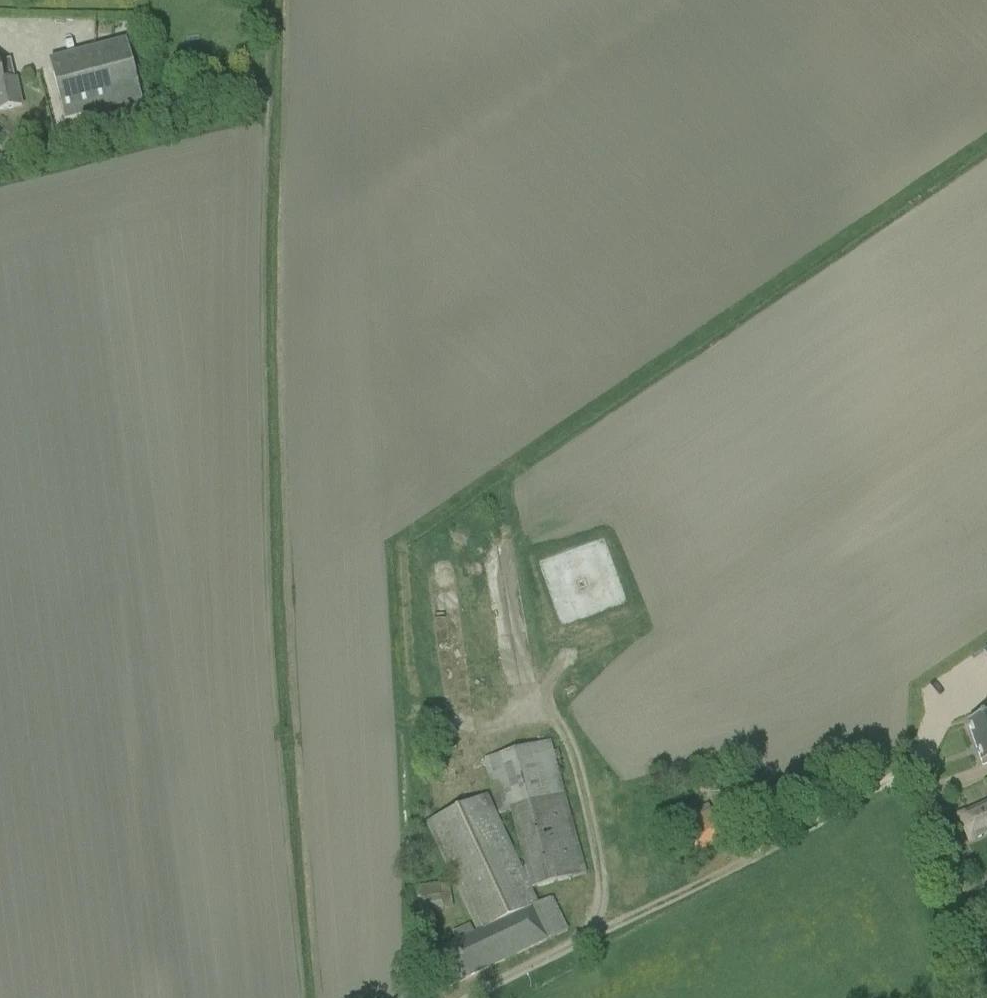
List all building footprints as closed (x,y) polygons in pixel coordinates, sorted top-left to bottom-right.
[(103,121),(144,110),(126,44),(49,64),(64,122),(101,112),(103,121)] [(22,107),(20,101),(16,81),(2,84),(0,73),(0,112),(22,107)] [(967,725),(982,766),(986,764),(986,718),(967,725)] [(530,891),(586,875),(554,760),(559,759),(556,751),(552,752),(549,743),(484,761),(498,815),(509,812),(525,869),(521,870),(486,796),(425,824),(473,926),(455,934),(459,942),(428,957),(443,990),(567,932),(551,900),(538,906),(530,891)] [(957,817),(969,844),(986,836),(986,804),(957,817)] [(678,823),(686,837),(696,855),(725,840),(712,815),(692,825),(689,817),(678,823)] [(438,886),(438,884),(416,888),(419,914),(421,914),(424,931),(435,929),(433,912),(453,909),(449,884),(438,886)]
